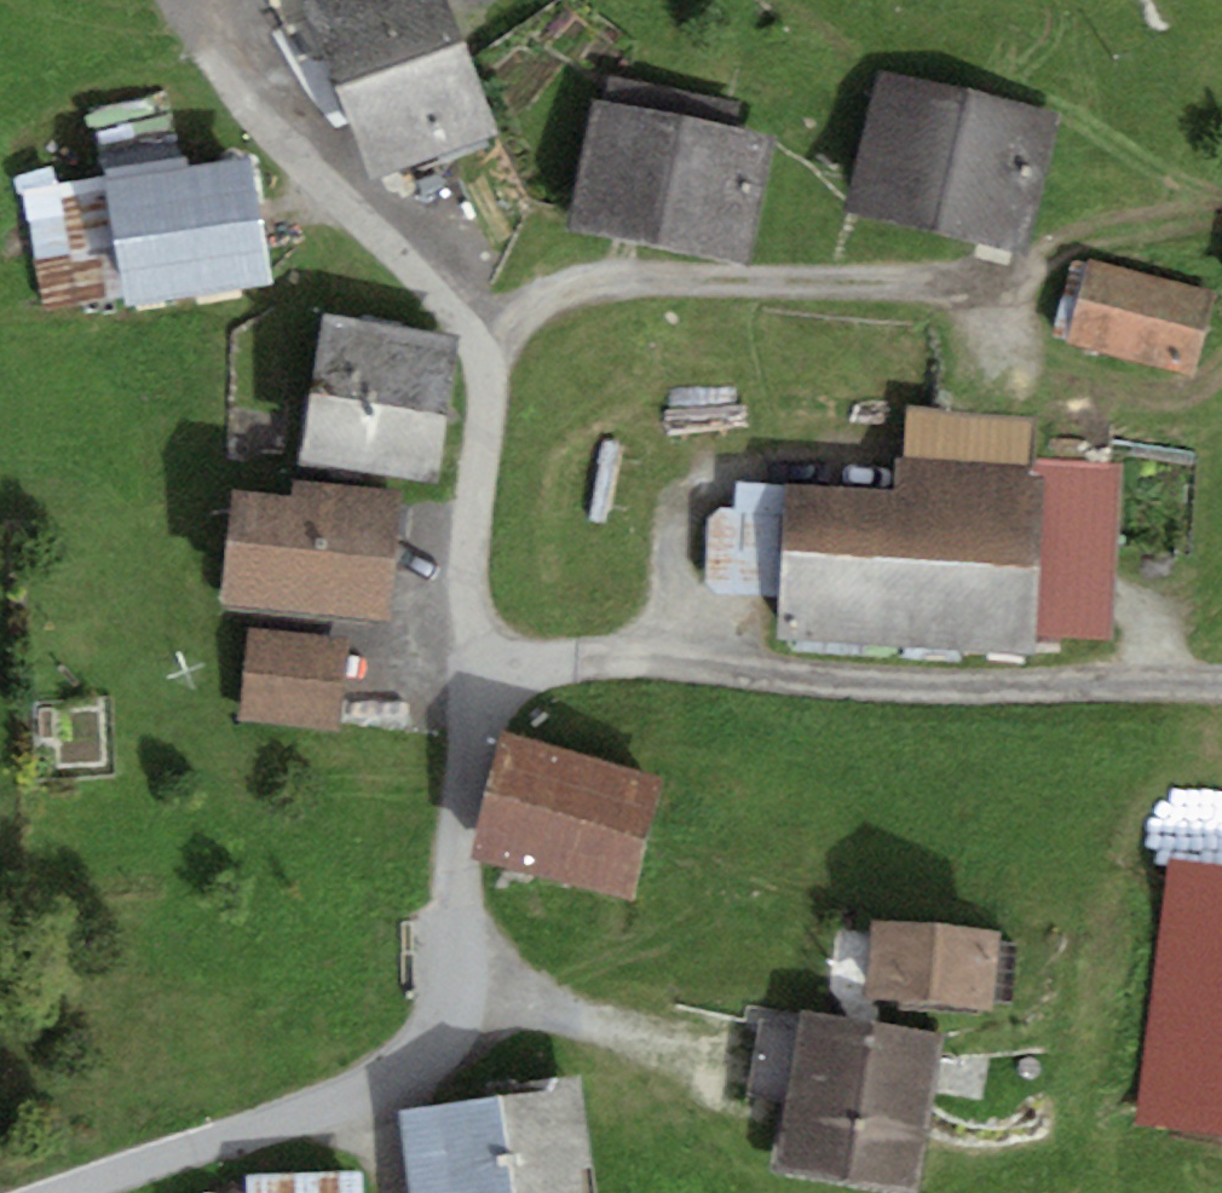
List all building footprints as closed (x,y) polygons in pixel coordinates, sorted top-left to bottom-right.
[(313,17),(382,192),(492,149),(433,0),(357,0),(313,17)] [(1060,114),(889,70),(854,203),(1025,248),(1060,114)] [(773,144),(597,103),(568,226),(744,267),(773,144)] [(232,174),(81,201),(103,324),(254,296),(232,174)] [(1212,292),(1221,294),(1221,255),(1212,292)] [(1199,304),(1076,269),(1054,347),(1177,382),(1199,304)] [(441,356),(300,333),(278,469),(419,492),(441,356)] [(902,495),(771,488),(762,647),(1022,662),(1023,642),(1107,647),(1117,476),(1016,470),(1018,435),(906,428),(902,495)] [(377,526),(211,512),(202,621),(368,635),(377,526)] [(356,654),(252,642),(242,727),(346,739),(356,654)] [(647,787),(518,752),(485,868),(614,904),(647,787)] [(1168,862),(1138,1132),(1221,1142),(1221,868),(1168,862)] [(952,948),(832,935),(824,1006),(944,1019),(952,948)] [(775,1029),(748,1188),(778,1192),(888,1192),(913,1053),(775,1029)] [(396,1122),(403,1192),(572,1192),(563,1106),(396,1122)]
